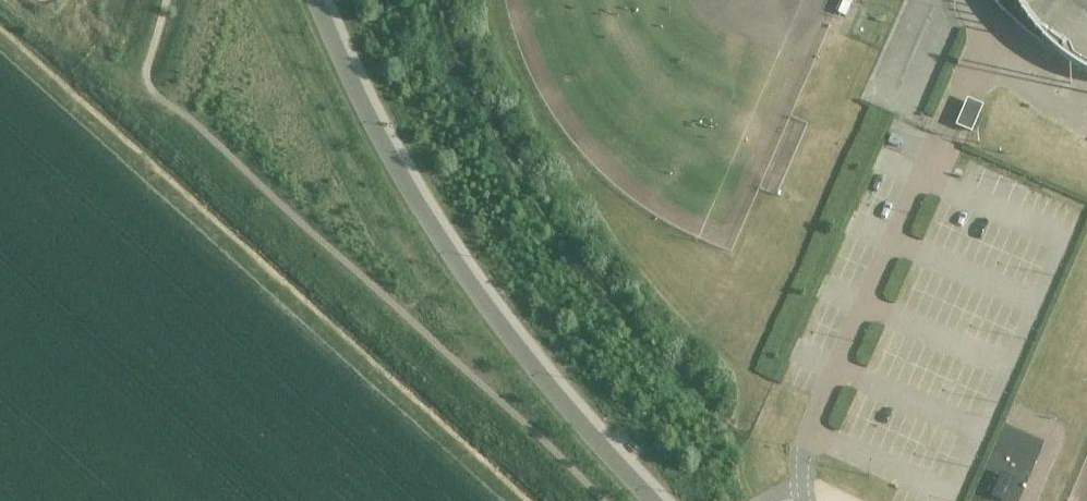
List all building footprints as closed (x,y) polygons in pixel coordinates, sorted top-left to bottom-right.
[(854,0),(844,0),(838,13),(846,16),(854,0)] [(995,2),(996,3),(997,4),(997,5),(999,6),(1000,7),(1002,7),(1003,7),(1005,7),(1006,6),(1007,5),(1009,8),(1012,11),(1014,14),(1017,17),(1019,20),(1024,25),(1027,28),(1032,33),(1034,36),(1037,38),(1041,41),(1045,44),(1049,47),(1052,50),(1056,53),(1060,56),(1065,59),(1069,61),(1074,64),(1080,68),(1086,70),(1086,71),(1086,0),(995,0),(995,2)] [(966,107),(958,125),(971,131),(979,113),(966,107)]
